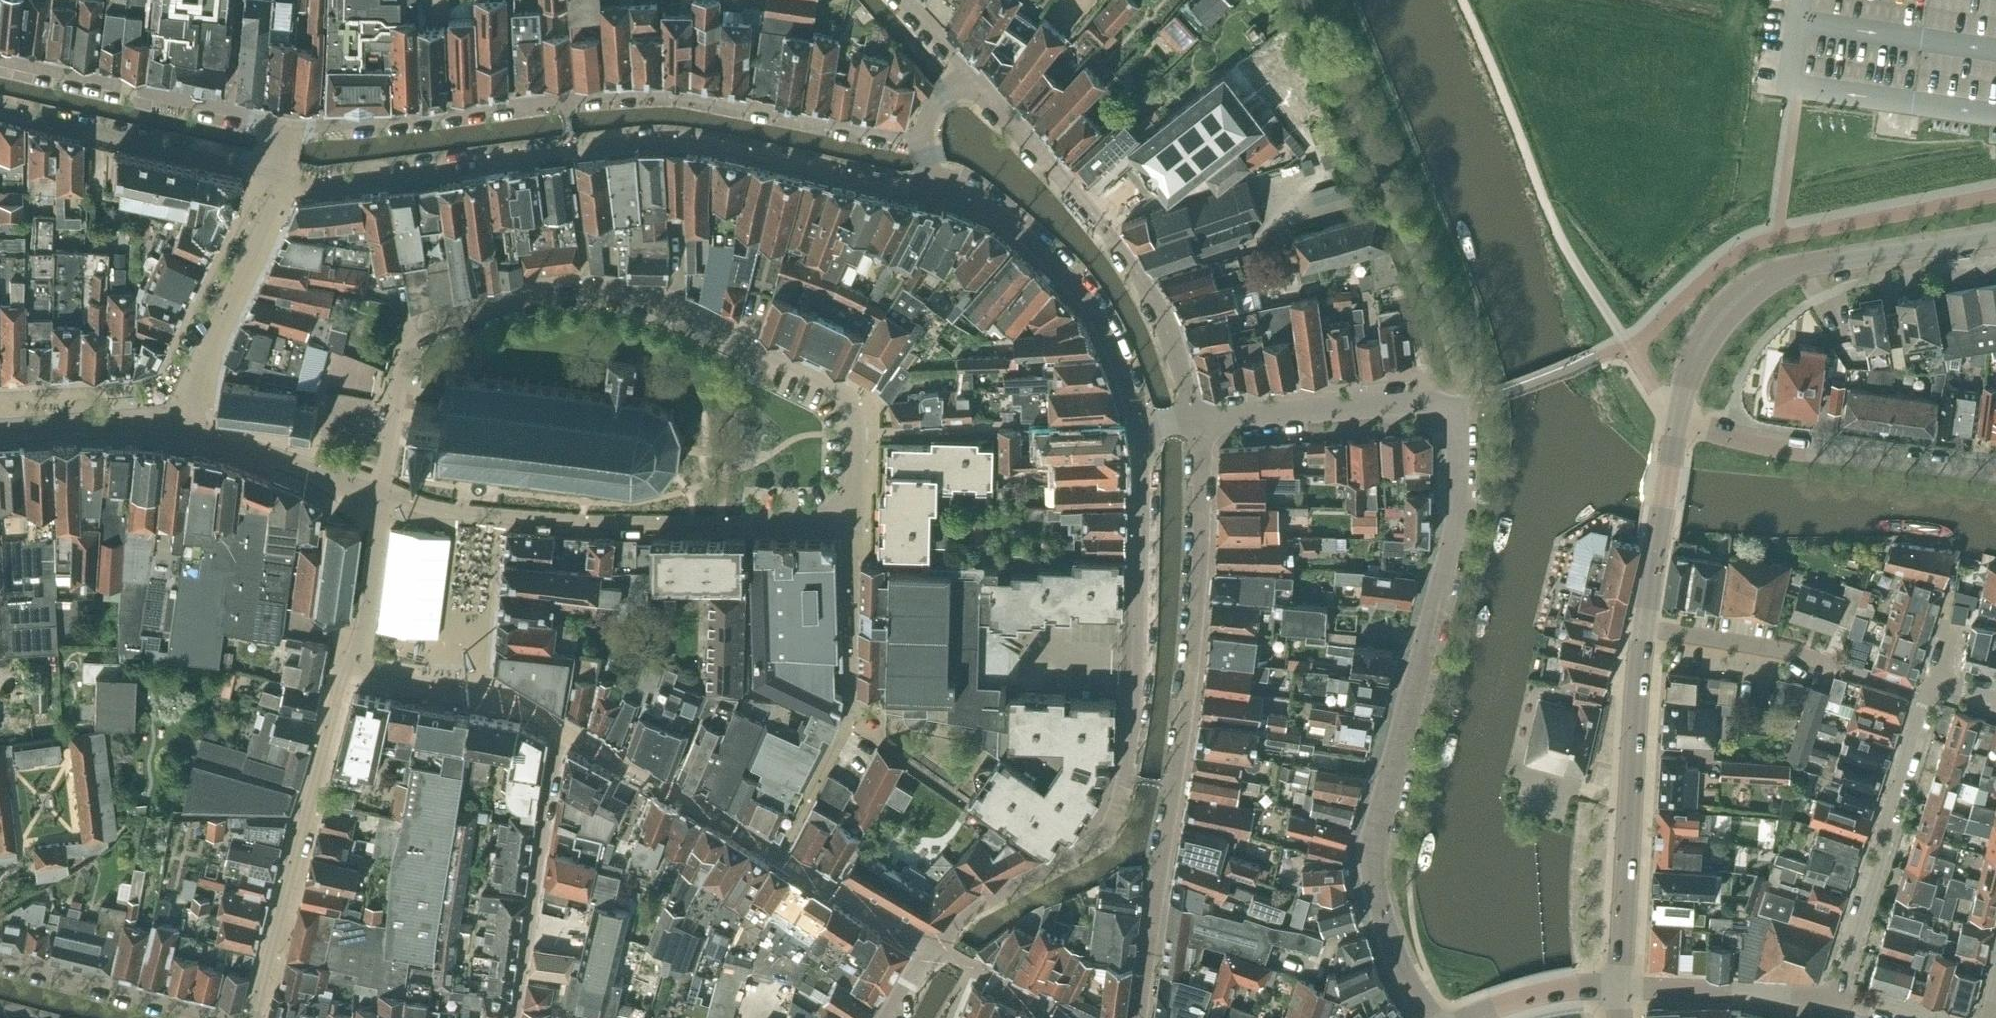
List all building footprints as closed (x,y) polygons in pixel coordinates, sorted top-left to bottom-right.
[(16,47),(21,0),(0,0),(0,43),(16,47)] [(44,53),(49,0),(24,0),(19,48),(44,53)] [(44,53),(70,59),(76,0),(50,0),(44,53)] [(70,59),(95,65),(101,0),(76,0),(70,59)] [(120,70),(126,0),(107,0),(106,14),(103,34),(99,66),(120,71),(120,70)] [(120,70),(145,75),(146,76),(222,91),(229,27),(232,0),(126,0),(120,70)] [(235,94),(247,97),(261,99),(269,0),(245,0),(235,94)] [(288,22),(287,36),(268,35),(262,100),(290,104),(291,104),(300,105),(318,106),(324,0),(310,0),(310,10),(309,10),(307,30),(312,30),(311,51),(295,50),(298,8),(305,8),(305,0),(298,0),(298,1),(292,1),(292,0),(271,0),(269,21),(288,22)] [(417,103),(421,103),(445,99),(449,99),(447,26),(445,26),(418,28),(415,28),(415,21),(416,0),(327,0),(324,107),(369,106),(390,105),(391,106),(417,103)] [(479,19),(478,19),(481,94),(510,91),(509,0),(478,0),(479,19)] [(555,28),(553,9),(571,7),(570,0),(542,0),(546,86),(576,83),(572,33),(555,33),(555,28)] [(576,83),(605,80),(601,35),(583,36),(582,19),(600,17),(599,15),(601,11),(601,0),(571,0),(576,83)] [(631,3),(632,3),(632,2),(636,2),(635,0),(623,0),(623,4),(603,5),(609,80),(638,79),(631,3)] [(665,79),(668,79),(669,80),(670,81),(671,82),(675,83),(680,83),(682,82),(684,81),(693,81),(694,0),(683,0),(683,2),(683,11),(666,11),(665,79)] [(720,87),(725,17),(720,16),(721,0),(694,0),(693,81),(720,87)] [(765,12),(816,19),(819,0),(767,0),(765,12)] [(944,15),(953,0),(930,0),(944,15)] [(947,17),(963,36),(985,0),(958,0),(952,12),(947,17)] [(963,37),(981,56),(1005,20),(1005,19),(1018,0),(987,0),(963,37)] [(1141,3),(1138,0),(1112,0),(1097,17),(1114,32),(1141,3)] [(1180,5),(1201,28),(1211,19),(1231,0),(1186,0),(1180,5)] [(634,23),(660,23),(659,1),(636,2),(632,2),(632,3),(634,23)] [(725,9),(725,17),(720,87),(753,93),(757,71),(750,70),(751,40),(756,41),(757,31),(760,31),(762,12),(760,7),(747,6),(743,10),(725,9)] [(515,11),(518,89),(545,87),(541,9),(516,11),(515,11)] [(982,57),(999,77),(1028,36),(1027,36),(1036,23),(1016,9),(1007,22),(1005,20),(982,57)] [(765,12),(757,71),(753,93),(753,94),(778,99),(777,99),(802,104),(816,19),(765,12)] [(1176,13),(1159,30),(1176,48),(1184,39),(1188,43),(1197,34),(1176,13)] [(454,98),(481,94),(477,19),(478,19),(478,16),(451,18),(454,98)] [(1044,17),(999,78),(1016,97),(1041,67),(1040,66),(1060,43),(1065,33),(1044,17)] [(842,37),(839,36),(843,23),(834,21),(831,34),(815,31),(803,104),(830,110),(842,37)] [(636,32),(639,79),(665,79),(665,33),(636,32)] [(1118,36),(1114,32),(1104,43),(1108,47),(1118,36)] [(877,118),(907,123),(913,93),(915,87),(914,86),(915,83),(911,83),(912,81),(910,80),(911,78),(915,64),(895,46),(892,58),(877,118)] [(838,69),(831,110),(853,114),(864,52),(859,51),(859,56),(854,55),(851,71),(838,69)] [(865,52),(854,114),(877,118),(892,58),(865,52)] [(915,87),(923,96),(931,87),(934,83),(915,64),(911,78),(910,80),(912,81),(911,83),(915,83),(914,86),(915,87)] [(1106,83),(1088,66),(1036,120),(1052,137),(1106,83)] [(1045,67),(1017,99),(1034,117),(1065,84),(1045,67)] [(1225,73),(1149,132),(1132,145),(1129,148),(1131,151),(1129,167),(1128,168),(1148,194),(1149,193),(1166,196),(1169,199),(1183,188),(1186,192),(1215,182),(1219,186),(1249,162),(1236,145),(1265,122),(1252,105),(1252,93),(1254,92),(1241,75),(1239,76),(1227,75),(1225,73)] [(1070,156),(1103,127),(1091,115),(1097,110),(1099,113),(1127,84),(1116,74),(1106,84),(1053,138),(1070,156)] [(1131,143),(1132,145),(1149,132),(1149,131),(1157,123),(1149,114),(1135,127),(1123,113),(1072,159),(1084,173),(1089,180),(1127,145),(1131,143)] [(1251,164),(1266,152),(1271,156),(1280,150),(1277,143),(1292,132),(1276,113),(1265,122),(1236,145),(1249,162),(1251,164)] [(24,127),(0,121),(0,170),(23,170),(23,133),(24,127)] [(28,193),(56,193),(57,135),(29,129),(28,193)] [(56,193),(57,215),(55,214),(54,216),(53,227),(68,227),(68,224),(68,217),(64,217),(64,189),(82,189),(82,141),(57,135),(56,193)] [(1340,147),(1301,159),(1306,176),(1345,163),(1340,147)] [(113,181),(120,183),(117,196),(185,211),(183,218),(193,222),(191,226),(217,237),(241,179),(241,177),(196,167),(115,150),(113,181)] [(689,215),(688,153),(666,151),(670,215),(683,215),(689,215)] [(645,233),(646,249),(671,250),(669,234),(667,212),(669,212),(665,152),(638,153),(643,214),(643,218),(644,218),(645,233)] [(619,242),(620,275),(629,277),(631,248),(633,248),(646,249),(645,233),(644,218),(643,218),(643,214),(638,153),(608,157),(616,222),(618,222),(619,242)] [(712,232),(713,179),(716,179),(717,157),(713,157),(689,153),(690,230),(690,231),(712,232)] [(579,161),(586,227),(589,246),(592,271),(606,273),(604,254),(602,244),(619,242),(618,222),(616,222),(608,157),(579,161)] [(734,242),(737,232),(743,207),(752,165),(717,157),(716,179),(716,204),(716,242),(734,242)] [(563,239),(564,244),(578,242),(577,232),(574,215),(568,163),(541,167),(550,241),(563,239)] [(753,235),(754,235),(762,237),(777,173),(752,165),(737,232),(753,235)] [(551,246),(544,195),(541,167),(539,168),(539,167),(512,171),(518,222),(518,224),(521,250),(550,246),(551,246)] [(502,286),(513,284),(524,281),(524,276),(521,250),(518,224),(518,222),(512,171),(511,172),(488,175),(496,236),(506,235),(507,249),(510,249),(511,258),(499,259),(502,286)] [(761,241),(777,245),(775,253),(772,267),(780,269),(783,257),(787,243),(804,179),(778,173),(763,237),(761,241)] [(496,236),(488,175),(464,179),(474,247),(487,246),(489,254),(488,254),(491,289),(502,286),(499,259),(496,236)] [(1349,177),(1310,189),(1313,198),(1315,198),(1317,206),(1357,193),(1354,186),(1352,187),(1349,177)] [(416,188),(391,191),(405,268),(428,264),(436,305),(445,302),(451,300),(457,299),(480,292),(476,268),(474,248),(464,179),(445,183),(441,184),(416,188)] [(793,347),(825,361),(844,370),(847,372),(888,309),(869,300),(868,299),(864,309),(835,295),(841,281),(851,262),(857,265),(887,199),(859,193),(859,192),(832,186),(831,186),(804,179),(788,243),(810,251),(811,251),(809,258),(822,264),(820,270),(783,257),(780,269),(773,297),(760,330),(778,339),(793,347)] [(1248,179),(1235,183),(1235,185),(1187,201),(1187,203),(1166,209),(1165,207),(1163,205),(1160,206),(1158,206),(1156,207),(1154,209),(1154,210),(1155,211),(1123,223),(1124,225),(1124,226),(1139,246),(1155,268),(1203,252),(1203,254),(1246,240),(1245,238),(1256,235),(1251,220),(1261,217),(1248,179)] [(24,201),(23,191),(0,191),(0,202),(24,201)] [(321,228),(321,235),(327,236),(327,239),(347,241),(348,242),(362,244),(361,243),(373,241),(373,245),(378,269),(378,273),(380,286),(407,281),(390,191),(318,200),(301,202),(291,226),(313,229),(321,228)] [(917,205),(887,199),(857,265),(867,270),(874,254),(873,254),(875,249),(891,257),(917,205)] [(16,235),(17,225),(26,225),(26,220),(26,215),(24,215),(24,201),(0,202),(0,234),(16,235)] [(913,265),(945,210),(918,204),(892,257),(885,267),(871,294),(880,299),(894,271),(892,270),(898,259),(911,266),(913,265)] [(204,264),(169,248),(171,245),(164,242),(171,227),(166,225),(169,217),(155,211),(142,210),(136,284),(135,291),(135,310),(173,324),(193,286),(192,286),(194,282),(195,282),(195,281),(195,280),(203,265),(204,264)] [(950,261),(959,246),(973,220),(947,210),(923,258),(919,260),(906,282),(917,289),(933,264),(945,271),(950,261)] [(1321,229),(1320,229),(1295,236),(1304,268),(1331,262),(1331,261),(1390,249),(1379,213),(1321,229)] [(54,216),(33,214),(31,250),(52,251),(54,251),(51,315),(50,372),(78,370),(83,250),(52,249),(53,227),(54,216)] [(170,215),(169,217),(166,225),(171,227),(164,242),(171,245),(206,261),(217,237),(191,226),(193,222),(183,218),(182,220),(170,215)] [(68,224),(68,227),(80,227),(80,217),(68,217),(68,224)] [(973,220),(959,246),(968,250),(989,227),(973,220)] [(24,315),(23,299),(22,299),(25,249),(26,225),(17,225),(16,235),(0,234),(0,377),(24,375),(24,315)] [(1010,245),(989,227),(968,250),(955,265),(962,270),(977,283),(1010,245)] [(367,290),(369,273),(378,273),(378,269),(373,245),(373,241),(361,243),(362,244),(348,242),(347,241),(327,239),(327,236),(321,235),(289,230),(278,252),(277,252),(267,274),(367,290)] [(754,235),(749,254),(734,252),(734,254),(731,270),(726,286),(723,312),(740,320),(751,281),(755,268),(762,237),(754,235)] [(550,246),(553,272),(582,268),(578,242),(564,244),(563,239),(550,241),(551,246),(550,246)] [(710,241),(700,301),(723,312),(726,286),(731,270),(734,254),(734,252),(734,251),(734,242),(716,242),(710,241)] [(521,250),(524,276),(553,272),(550,246),(521,250)] [(669,280),(671,250),(646,249),(633,248),(631,248),(629,277),(629,278),(669,280)] [(25,374),(50,372),(51,315),(54,251),(52,251),(31,250),(25,249),(22,299),(23,299),(24,315),(25,315),(25,374)] [(968,303),(989,322),(995,315),(1035,267),(1015,249),(968,303)] [(1251,253),(1251,255),(1253,261),(1266,257),(1264,249),(1251,253)] [(83,250),(78,370),(105,370),(107,271),(108,251),(83,250)] [(1375,287),(1403,281),(1391,252),(1373,256),(1375,287)] [(1242,265),(1242,264),(1248,262),(1253,261),(1251,255),(1251,253),(1239,255),(1162,277),(1161,277),(1176,297),(1219,286),(1215,273),(1242,265)] [(1272,274),(1286,270),(1282,254),(1267,259),(1272,274)] [(125,267),(124,267),(125,262),(112,261),(112,266),(109,266),(107,370),(133,367),(133,357),(134,337),(135,311),(135,310),(135,291),(125,290),(125,267)] [(950,261),(945,271),(949,273),(955,265),(950,261)] [(428,264),(405,268),(413,313),(436,305),(428,264)] [(980,331),(982,334),(986,338),(997,337),(993,332),(996,329),(1004,337),(1011,329),(1015,332),(1054,287),(1035,268),(996,315),(995,315),(989,322),(980,331)] [(1187,321),(1241,310),(1263,305),(1260,287),(1264,287),(1293,281),(1290,271),(1262,277),(1220,287),(1176,298),(1187,321)] [(1359,276),(1363,289),(1374,286),(1371,273),(1359,276)] [(365,291),(267,274),(258,291),(330,310),(334,294),(339,295),(338,296),(358,300),(359,299),(363,300),(365,291)] [(871,295),(864,292),(849,285),(841,281),(835,295),(864,309),(868,299),(871,295)] [(1946,356),(1971,352),(1986,350),(1995,348),(1995,281),(1947,290),(1953,326),(1941,328),(1943,337),(1946,356)] [(874,387),(874,385),(881,390),(901,362),(909,367),(918,354),(911,349),(925,329),(912,316),(926,300),(905,285),(889,309),(888,309),(847,372),(874,387)] [(1071,315),(1075,311),(1054,288),(1029,317),(1036,327),(1071,315)] [(957,305),(937,289),(927,302),(946,317),(947,317),(957,324),(965,314),(956,306),(957,305)] [(1353,290),(1345,291),(1346,302),(1348,302),(1354,301),(1353,297),(1353,290)] [(1335,303),(1346,302),(1345,291),(1334,292),(1335,303)] [(313,339),(329,346),(344,352),(349,330),(334,325),(337,313),(316,308),(257,292),(246,315),(297,333),(313,339)] [(1942,337),(1934,292),(1899,298),(1906,343),(1908,355),(1927,352),(1929,371),(1948,370),(1946,356),(1942,337)] [(1294,300),(1303,376),(1303,379),(1329,376),(1320,295),(1294,300)] [(1303,376),(1294,300),(1293,300),(1285,302),(1269,305),(1259,307),(1262,325),(1263,325),(1273,383),(1297,380),(1297,377),(1303,376)] [(1890,346),(1883,300),(1866,303),(1867,309),(1850,312),(1855,338),(1856,338),(1857,346),(1867,345),(1870,366),(1894,368),(1890,346)] [(1355,321),(1365,320),(1363,307),(1353,309),(1355,321)] [(1258,308),(1187,321),(1195,347),(1235,340),(1232,327),(1260,322),(1258,308)] [(1413,342),(1410,343),(1407,320),(1402,320),(1400,309),(1379,311),(1385,362),(1412,359),(1412,355),(1415,354),(1413,342)] [(172,324),(135,311),(134,337),(138,338),(140,332),(163,342),(172,324)] [(297,333),(246,315),(245,317),(229,355),(264,363),(288,369),(297,333)] [(1018,357),(1096,350),(1087,330),(1080,315),(1044,328),(1045,329),(1039,330),(1039,331),(1034,331),(1035,335),(1016,337),(1018,357)] [(1357,373),(1350,320),(1324,324),(1330,376),(1357,373)] [(1383,372),(1383,371),(1386,370),(1382,338),(1366,341),(1363,321),(1354,322),(1362,372),(1373,371),(1373,373),(1383,372)] [(378,351),(391,354),(396,332),(383,329),(378,351)] [(138,338),(133,357),(133,367),(153,361),(163,342),(140,332),(138,338)] [(224,381),(219,416),(293,426),(292,435),(315,439),(319,403),(298,401),(300,391),(299,391),(299,390),(317,394),(329,346),(313,339),(297,333),(288,369),(264,363),(261,386),(224,381)] [(1195,347),(1206,390),(1248,385),(1249,385),(1272,383),(1267,357),(1263,335),(1235,340),(1195,347)] [(1777,396),(1776,406),(1808,411),(1809,407),(1817,408),(1824,361),(1823,361),(1825,349),(1803,346),(1802,358),(1783,355),(1781,371),(1775,370),(1773,374),(1771,380),(1770,383),(1770,391),(1771,395),(1777,396)] [(1971,352),(1970,363),(1984,365),(1986,350),(1971,352)] [(959,369),(973,369),(1007,367),(1007,355),(958,358),(959,369)] [(1099,355),(1056,359),(1047,360),(1044,363),(1044,374),(1005,376),(1006,388),(1111,383),(1099,355)] [(458,468),(458,472),(461,472),(461,468),(467,469),(473,470),(473,474),(476,474),(477,470),(488,471),(487,476),(490,476),(491,472),(501,473),(501,477),(503,478),(504,473),(515,475),(514,479),(517,479),(517,475),(529,477),(528,481),(531,481),(531,477),(544,479),(543,483),(546,483),(546,479),(559,481),(559,485),(561,485),(562,481),(577,483),(576,487),(579,487),(579,483),(581,483),(589,484),(595,485),(594,489),(596,489),(597,485),(606,487),(606,491),(608,491),(609,487),(618,488),(618,492),(621,493),(621,489),(631,490),(631,494),(634,494),(634,489),(661,483),(663,487),(665,486),(663,482),(666,478),(676,466),(678,463),(681,465),(682,462),(679,461),(680,453),(681,444),(682,438),(686,437),(685,434),(681,435),(671,413),(675,411),(673,408),(670,411),(646,398),(647,394),(645,393),(643,397),(634,396),(638,365),(641,363),(640,362),(637,365),(612,361),(609,357),(608,359),(610,362),(606,392),(591,390),(592,387),(589,386),(589,390),(574,388),(575,385),(572,384),(572,388),(558,386),(559,382),(556,382),(555,386),(543,384),(543,380),(541,380),(540,384),(529,383),(530,379),(527,378),(527,382),(517,381),(518,377),(515,377),(515,381),(502,379),(503,375),(500,375),(499,379),(488,378),(488,373),(485,373),(485,377),(472,375),(472,371),(469,371),(469,375),(457,373),(457,370),(454,369),(453,373),(447,372),(447,375),(451,375),(448,394),(447,394),(444,395),(443,396),(442,397),(442,398),(442,399),(443,400),(446,402),(447,402),(447,403),(445,403),(417,399),(413,432),(432,434),(431,440),(442,442),(442,448),(440,463),(435,463),(435,465),(443,466),(442,470),(445,470),(446,466),(454,467),(458,468)] [(909,367),(901,362),(881,390),(880,392),(891,402),(913,370),(909,367)] [(1850,417),(1874,420),(1875,417),(1877,401),(1879,401),(1884,369),(1876,369),(1876,368),(1869,367),(1867,383),(1873,384),(1873,389),(1851,386),(1847,413),(1850,417)] [(973,369),(959,369),(960,385),(958,385),(959,390),(943,390),(944,421),(973,419),(973,385),(973,369)] [(1893,369),(1884,369),(1879,401),(1877,401),(1875,417),(1879,417),(1883,421),(1905,424),(1908,405),(1907,405),(1909,394),(1891,392),(1893,369)] [(1938,393),(1944,393),(1945,387),(1945,385),(1947,371),(1946,371),(1945,372),(1936,371),(1935,381),(1933,381),(1931,397),(1909,394),(1907,405),(1908,405),(1905,424),(1929,427),(1934,424),(1937,398),(1938,393)] [(1988,371),(1987,381),(1995,383),(1995,372),(1988,371)] [(1845,385),(1835,383),(1833,383),(1829,410),(1843,412),(1847,385),(1845,385)] [(1111,384),(1013,389),(1013,403),(1022,403),(1023,420),(1120,415),(1111,384)] [(1993,433),(1993,434),(1995,434),(1995,387),(1985,386),(1979,431),(1993,433)] [(1981,391),(1945,387),(1944,393),(1939,429),(1975,433),(1981,391)] [(896,423),(922,422),(920,399),(921,393),(926,392),(926,388),(921,388),(921,391),(909,392),(910,400),(891,402),(896,423)] [(920,399),(922,422),(944,421),(943,390),(940,390),(926,392),(921,393),(920,399)] [(1038,465),(1041,466),(1041,469),(1055,469),(1056,481),(1127,478),(1127,451),(1121,424),(1037,427),(1038,453),(1024,454),(1023,428),(1003,429),(1003,430),(1001,430),(1001,446),(1001,449),(1003,449),(1003,468),(1038,467),(1038,465)] [(1407,469),(1405,436),(1397,437),(1394,435),(1387,435),(1385,437),(1382,438),(1385,471),(1397,470),(1407,469)] [(1405,436),(1407,469),(1407,475),(1431,473),(1431,440),(1426,435),(1405,436)] [(995,439),(964,439),(934,438),(933,445),(889,444),(889,458),(888,458),(887,485),(888,485),(887,497),(881,497),(881,511),(881,525),(880,538),(881,538),(880,547),(880,552),(925,554),(931,554),(931,546),(953,547),(953,521),(937,521),(937,507),(938,507),(938,489),(952,489),(952,490),(955,490),(955,484),(977,485),(977,491),(979,491),(979,490),(993,491),(994,465),(995,446),(995,439)] [(1380,480),(1377,438),(1348,439),(1351,479),(1347,480),(1347,507),(1366,507),(1377,507),(1375,481),(1380,480)] [(1350,479),(1348,440),(1328,441),(1326,478),(1350,479)] [(1327,461),(1327,441),(1309,442),(1309,461),(1327,461)] [(1294,443),(1260,445),(1221,448),(1220,473),(1294,474),(1294,443)] [(77,444),(52,445),(56,583),(70,583),(70,585),(95,586),(99,527),(83,526),(81,526),(77,444)] [(80,444),(83,526),(99,527),(105,445),(80,444)] [(0,449),(0,531),(1,539),(3,587),(2,587),(6,655),(57,652),(55,595),(57,595),(56,583),(52,445),(24,447),(0,449)] [(106,445),(99,541),(95,587),(104,587),(103,599),(119,600),(122,565),(121,565),(124,543),(125,523),(132,445),(106,445)] [(125,523),(124,543),(121,565),(122,565),(119,600),(119,613),(119,653),(144,655),(147,634),(140,634),(140,630),(155,520),(163,449),(133,445),(133,447),(134,447),(127,524),(125,523)] [(184,520),(191,455),(163,449),(155,520),(140,630),(169,634),(169,638),(163,637),(163,644),(168,645),(166,657),(168,658),(174,608),(180,558),(179,558),(181,547),(184,520)] [(184,520),(181,547),(212,550),(215,522),(211,522),(218,460),(191,455),(184,520)] [(218,460),(211,522),(215,522),(212,550),(181,547),(179,558),(180,558),(174,608),(168,658),(218,664),(223,630),(242,634),(253,637),(283,641),(287,599),(271,598),(271,597),(257,595),(263,547),(268,506),(271,481),(243,469),(218,460),(218,461),(218,460)] [(1407,475),(1407,469),(1397,470),(1400,503),(1407,503),(1407,488),(1431,489),(1431,473),(1407,475)] [(1294,474),(1220,473),(1219,503),(1261,504),(1261,506),(1267,506),(1267,489),(1300,490),(1301,475),(1294,475),(1294,474)] [(1057,505),(1127,504),(1127,478),(1055,483),(1057,505)] [(271,598),(287,599),(294,548),(294,547),(295,547),(311,549),(311,547),(313,536),(316,537),(320,504),(301,492),(272,481),(268,506),(263,547),(257,595),(271,597),(271,598)] [(1007,496),(1019,496),(1020,485),(1008,484),(1007,496)] [(1430,539),(1431,489),(1407,488),(1407,503),(1407,505),(1406,506),(1406,515),(1405,539),(1385,538),(1384,547),(1384,553),(1406,554),(1406,549),(1412,550),(1412,547),(1424,548),(1424,547),(1426,539),(1430,539)] [(1386,514),(1406,515),(1406,506),(1407,505),(1387,504),(1386,514)] [(1077,529),(1083,529),(1126,529),(1127,529),(1127,505),(1048,507),(1049,518),(1063,517),(1065,516),(1070,516),(1070,540),(1048,541),(1048,546),(1073,548),(1073,531),(1077,531),(1077,529)] [(1279,506),(1279,513),(1309,513),(1309,505),(1279,505),(1279,506)] [(1279,513),(1279,506),(1267,506),(1261,506),(1261,509),(1219,509),(1218,537),(1219,537),(1279,537),(1279,513)] [(1366,529),(1366,535),(1375,535),(1375,529),(1378,529),(1378,513),(1377,513),(1377,507),(1366,507),(1366,514),(1366,529)] [(963,520),(962,540),(978,541),(979,520),(963,520)] [(357,547),(359,529),(325,525),(322,547),(322,551),(311,549),(295,547),(294,547),(294,548),(301,549),(293,607),(347,615),(357,547)] [(1126,553),(1126,529),(1083,529),(1082,547),(1082,553),(1126,553)] [(504,584),(600,596),(620,599),(621,597),(649,600),(653,569),(625,570),(613,569),(615,547),(616,543),(616,538),(591,537),(569,536),(568,547),(568,549),(565,549),(565,553),(554,552),(555,547),(557,535),(509,531),(507,547),(506,558),(506,559),(504,584)] [(1607,536),(1592,533),(1580,540),(1569,581),(1584,585),(1582,593),(1571,591),(1563,621),(1558,621),(1555,630),(1561,633),(1559,639),(1562,640),(1614,653),(1640,545),(1612,539),(1609,549),(1604,548),(1607,536)] [(1337,537),(1319,537),(1305,537),(1305,535),(1294,535),(1294,537),(1219,537),(1218,547),(1217,565),(1295,568),(1293,547),(1293,545),(1301,545),(1301,551),(1336,551),(1347,551),(1347,537),(1337,537)] [(653,582),(653,591),(667,590),(667,600),(669,602),(676,602),(678,600),(678,590),(709,590),(709,593),(711,593),(708,692),(744,693),(747,596),(747,566),(747,547),(747,538),(745,539),(745,537),(743,537),(743,539),(736,539),(736,537),(733,537),(733,539),(730,539),(730,537),(728,538),(728,539),(727,539),(727,538),(725,538),(725,539),(712,539),(712,538),(655,538),(654,539),(653,539),(653,543),(653,547),(653,568),(653,569),(653,582)] [(789,726),(768,716),(743,771),(761,779),(763,774),(782,783),(785,779),(797,785),(798,783),(807,787),(829,744),(839,720),(843,695),(838,692),(837,692),(836,667),(844,667),(843,646),(843,635),(843,629),(838,629),(837,581),(836,560),(836,547),(836,539),(756,538),(756,547),(759,672),(760,684),(793,699),(812,709),(807,721),(803,719),(799,730),(789,726)] [(1886,565),(1945,584),(1955,551),(1929,547),(1894,542),(1892,547),(1886,565)] [(620,547),(620,568),(625,569),(653,568),(653,547),(653,543),(638,543),(620,543),(620,547)] [(1677,607),(1678,605),(1719,611),(1727,562),(1672,553),(1664,603),(1668,603),(1669,606),(1677,607)] [(1007,564),(1040,564),(1040,555),(1008,555),(1007,564)] [(953,570),(953,572),(952,577),(981,578),(981,584),(980,622),(985,622),(991,623),(991,626),(1005,626),(1020,626),(1020,621),(1032,621),(1034,621),(1035,615),(1047,616),(1047,610),(1057,610),(1057,616),(1059,616),(1073,616),(1073,612),(1079,612),(1124,613),(1125,599),(1126,572),(1125,572),(1126,558),(1081,557),(1074,557),(1073,565),(1040,565),(1040,570),(1013,569),(1013,575),(999,575),(999,564),(978,564),(975,561),(975,562),(977,565),(975,568),(965,568),(965,564),(952,563),(952,570),(953,570)] [(1729,558),(1721,612),(1777,621),(1791,564),(1729,558)] [(891,562),(891,563),(887,690),(887,708),(905,711),(906,714),(907,718),(908,720),(912,723),(915,724),(918,724),(921,724),(925,722),(926,720),(928,718),(929,715),(999,726),(1003,727),(1003,726),(1004,726),(1005,713),(1001,713),(1001,705),(1010,705),(1011,694),(1007,694),(1008,685),(1001,684),(1001,691),(989,690),(978,690),(980,622),(981,584),(981,578),(952,577),(953,572),(953,570),(952,570),(952,571),(923,570),(923,563),(891,562)] [(1369,569),(1381,570),(1381,563),(1369,562),(1369,569)] [(859,689),(887,690),(891,563),(863,563),(859,689)] [(1992,627),(1995,628),(1995,566),(1990,564),(1978,611),(1989,613),(1985,626),(1992,627)] [(1294,572),(1217,567),(1214,594),(1273,599),(1292,601),(1294,572)] [(1336,581),(1364,583),(1362,599),(1410,604),(1414,576),(1404,575),(1404,570),(1383,567),(1382,573),(1364,571),(1337,569),(1336,581)] [(1895,601),(1914,607),(1935,614),(1944,588),(1903,575),(1895,601)] [(1802,582),(1791,617),(1833,630),(1836,621),(1851,625),(1853,622),(1855,613),(1859,603),(1864,586),(1847,581),(1843,595),(1802,582)] [(504,584),(501,611),(552,617),(555,596),(559,597),(558,603),(560,604),(598,609),(600,596),(504,584)] [(1334,604),(1335,589),(1322,589),(1321,603),(1334,604)] [(1864,589),(1859,603),(1867,605),(1871,591),(1864,589)] [(1277,610),(1285,611),(1286,601),(1273,599),(1272,604),(1214,597),(1211,624),(1274,630),(1277,610)] [(1325,641),(1328,641),(1341,643),(1355,644),(1357,632),(1327,630),(1329,604),(1286,601),(1285,611),(1284,627),(1308,629),(1307,639),(1325,641)] [(1887,624),(1907,630),(1914,607),(1895,601),(1887,624)] [(1859,603),(1855,613),(1867,617),(1872,619),(1875,608),(1867,605),(1859,603)] [(1928,637),(1935,614),(1914,607),(1907,630),(1928,637)] [(1855,613),(1853,622),(1863,626),(1864,626),(1867,617),(1855,613)] [(499,641),(496,666),(566,709),(573,675),(576,650),(583,651),(585,641),(578,641),(580,625),(501,616),(499,641)] [(1887,624),(1880,647),(1899,653),(1900,654),(1921,661),(1928,637),(1907,630),(1887,624)] [(1985,669),(1992,643),(1993,643),(1993,642),(1995,643),(1995,628),(1972,625),(1962,664),(1985,669)] [(1211,628),(1209,656),(1237,659),(1255,661),(1259,633),(1211,628)] [(1858,664),(1865,642),(1865,640),(1859,638),(1853,636),(1852,638),(1845,660),(1858,664)] [(287,648),(290,648),(288,659),(284,677),(321,684),(329,644),(306,639),(306,640),(289,637),(287,648)] [(1550,655),(1609,671),(1609,669),(1610,669),(1614,653),(1562,640),(1558,657),(1550,655)] [(1391,657),(1393,649),(1355,644),(1341,643),(1328,641),(1327,650),(1353,653),(1351,670),(1390,676),(1390,674),(1391,674),(1391,672),(1393,672),(1394,666),(1395,659),(1393,659),(1393,657),(1391,657)] [(1985,669),(1995,672),(1995,643),(1993,642),(1993,643),(1992,643),(1985,669)] [(1899,653),(1880,647),(1873,669),(1913,683),(1921,661),(1900,654),(1899,653)] [(573,675),(566,709),(588,722),(589,722),(591,714),(599,681),(599,679),(602,653),(583,651),(576,650),(573,675)] [(225,652),(224,655),(223,667),(231,668),(233,655),(233,653),(225,652)] [(1577,687),(1577,688),(1604,695),(1609,671),(1550,655),(1548,663),(1565,667),(1561,683),(1577,687)] [(1315,659),(1290,657),(1289,665),(1314,667),(1315,659)] [(1270,663),(1255,661),(1237,659),(1236,664),(1209,660),(1206,686),(1250,693),(1252,676),(1268,678),(1270,663)] [(84,661),(83,680),(96,681),(95,722),(94,722),(94,723),(135,724),(137,675),(119,675),(119,662),(84,661)] [(628,682),(604,731),(625,743),(641,700),(645,703),(647,698),(646,698),(650,688),(655,690),(664,667),(648,661),(638,684),(628,682)] [(660,684),(701,700),(702,699),(701,699),(703,693),(675,683),(679,671),(667,666),(660,684)] [(1306,694),(1382,707),(1389,679),(1296,667),(1292,698),(1305,700),(1306,694)] [(221,668),(214,692),(229,696),(236,671),(227,669),(221,668)] [(33,671),(34,710),(48,710),(47,670),(33,671)] [(1667,677),(1666,696),(1699,699),(1701,676),(1670,672),(1669,678),(1667,677)] [(1712,672),(1710,688),(1722,689),(1721,698),(1739,700),(1742,675),(1712,672)] [(1835,675),(1829,697),(1841,701),(1847,679),(1835,675)] [(1813,745),(1830,690),(1823,688),(1809,685),(1778,677),(1770,708),(1801,716),(1788,757),(1807,763),(1809,756),(1813,745)] [(604,679),(603,682),(599,681),(591,714),(589,722),(604,731),(628,682),(604,679)] [(281,706),(317,713),(322,688),(287,681),(285,695),(266,689),(262,700),(281,706)] [(1855,707),(1878,714),(1901,721),(1909,698),(1863,683),(1855,707)] [(674,772),(702,699),(701,700),(660,684),(653,701),(647,698),(645,703),(629,745),(674,772)] [(1264,695),(1206,687),(1202,714),(1287,727),(1289,715),(1270,712),(1269,715),(1261,714),(1264,695)] [(1526,763),(1583,777),(1604,695),(1577,688),(1574,700),(1582,702),(1580,709),(1542,700),(1526,763)] [(387,721),(392,698),(356,691),(334,775),(360,781),(363,780),(365,770),(376,772),(381,751),(390,753),(391,748),(397,749),(398,749),(401,732),(383,728),(385,720),(387,721)] [(1003,726),(1003,727),(999,726),(999,753),(1001,755),(993,766),(992,765),(991,765),(980,767),(975,775),(977,786),(979,787),(970,799),(1007,824),(1049,853),(1057,842),(1064,832),(1072,837),(1080,825),(1081,825),(1096,803),(1095,803),(1103,791),(1100,789),(1111,773),(1111,755),(1115,755),(1115,746),(1116,741),(1117,713),(1117,699),(1066,698),(1066,694),(1052,693),(1025,692),(1025,693),(1011,692),(1011,694),(1010,705),(1001,705),(1001,713),(1005,713),(1004,726),(1003,726)] [(698,733),(721,743),(730,723),(738,707),(736,706),(740,697),(711,693),(702,713),(706,716),(698,733)] [(1699,699),(1666,696),(1663,746),(1682,747),(1682,744),(1715,746),(1718,701),(1699,699)] [(1847,703),(1841,701),(1829,697),(1825,709),(1835,712),(1843,714),(1847,703)] [(401,732),(398,749),(405,751),(403,764),(407,764),(405,779),(409,780),(413,761),(411,761),(422,704),(392,698),(387,721),(385,720),(383,728),(401,732)] [(743,771),(768,716),(789,726),(789,724),(793,703),(745,698),(740,708),(738,707),(730,723),(721,743),(701,788),(728,803),(743,771)] [(1375,726),(1373,726),(1375,713),(1354,709),(1354,708),(1312,702),(1310,717),(1327,719),(1325,733),(1335,735),(1371,741),(1371,738),(1373,738),(1375,726)] [(422,704),(411,761),(413,761),(402,817),(393,815),(393,816),(381,814),(376,842),(374,853),(379,854),(393,857),(392,877),(445,889),(459,806),(466,754),(467,748),(465,747),(471,713),(471,712),(445,707),(422,703),(422,704)] [(1738,704),(1735,704),(1726,703),(1722,703),(1722,714),(1737,715),(1738,704)] [(20,721),(28,722),(30,708),(22,707),(20,721)] [(1894,743),(1901,721),(1878,714),(1855,707),(1848,728),(1871,735),(1894,743)] [(256,731),(250,750),(249,755),(262,758),(269,735),(274,736),(273,737),(307,747),(308,746),(315,719),(280,713),(267,709),(260,732),(256,731)] [(1995,729),(1995,723),(1956,711),(1946,743),(1969,750),(1969,748),(1973,750),(1989,754),(1992,744),(1993,741),(1995,729)] [(471,713),(465,747),(467,748),(466,754),(475,755),(471,776),(489,779),(494,752),(489,752),(490,747),(491,747),(496,718),(471,713)] [(1202,717),(1197,747),(1255,755),(1258,734),(1268,736),(1268,739),(1285,742),(1298,744),(1300,731),(1264,725),(1264,728),(1259,727),(1259,726),(1202,717)] [(490,747),(489,752),(494,752),(510,755),(515,756),(521,722),(496,718),(491,747),(490,747)] [(1839,726),(1831,724),(1821,720),(1817,733),(1827,737),(1835,737),(1839,726)] [(507,762),(503,785),(508,785),(508,791),(508,792),(508,793),(508,795),(509,796),(509,797),(510,798),(511,800),(511,801),(512,802),(513,803),(514,804),(515,805),(516,805),(517,806),(519,807),(520,807),(521,808),(522,808),(524,808),(523,816),(537,818),(541,791),(549,737),(547,736),(526,725),(525,724),(521,722),(515,756),(510,755),(509,763),(507,762)] [(219,738),(222,726),(209,723),(206,735),(219,738)] [(69,735),(73,762),(107,758),(103,731),(69,735)] [(1841,753),(1840,755),(1886,770),(1893,745),(1848,731),(1841,753)] [(721,743),(698,733),(680,775),(701,788),(721,743)] [(199,741),(196,756),(244,770),(300,787),(312,747),(308,746),(307,747),(273,737),(274,736),(269,735),(262,758),(249,755),(250,750),(201,736),(199,741)] [(37,740),(39,759),(46,759),(46,761),(59,759),(63,753),(61,737),(37,740)] [(12,743),(14,759),(20,764),(33,762),(33,760),(39,759),(37,740),(12,743)] [(1946,743),(1936,774),(1963,782),(1964,778),(1960,777),(1969,750),(1946,743)] [(1831,751),(1813,745),(1809,756),(1827,761),(1831,751)] [(1240,778),(1243,763),(1249,769),(1257,770),(1262,767),(1263,758),(1258,757),(1259,757),(1197,747),(1193,769),(1240,778)] [(561,799),(556,826),(577,831),(604,838),(610,840),(614,833),(620,819),(621,819),(630,801),(614,793),(622,777),(613,772),(571,749),(569,751),(563,789),(562,789),(561,799)] [(1879,791),(1886,770),(1840,755),(1841,753),(1831,751),(1827,761),(1823,773),(1841,779),(1879,791)] [(847,808),(839,823),(818,861),(838,873),(888,789),(889,790),(895,780),(893,779),(901,765),(878,752),(858,789),(855,794),(863,799),(856,812),(847,808)] [(1687,757),(1663,755),(1660,803),(1698,806),(1700,767),(1687,767),(1687,757)] [(196,756),(185,810),(291,812),(299,788),(300,788),(300,787),(244,770),(196,756)] [(1791,761),(1721,757),(1720,776),(1790,780),(1791,761)] [(110,784),(107,758),(73,762),(76,788),(110,784)] [(1271,780),(1279,782),(1283,762),(1275,761),(1271,780)] [(1357,800),(1363,775),(1311,765),(1300,763),(1294,786),(1306,789),(1316,792),(1357,800)] [(1283,764),(1281,778),(1295,780),(1297,767),(1283,764)] [(1260,781),(1240,778),(1193,769),(1189,792),(1237,800),(1241,783),(1245,784),(1245,788),(1259,790),(1260,781)] [(0,772),(0,799),(10,797),(7,771),(0,772)] [(755,791),(761,779),(743,771),(728,804),(745,815),(755,791)] [(1991,772),(1990,775),(1982,773),(1981,777),(1978,785),(1979,785),(1995,790),(1995,773),(1991,772)] [(839,823),(847,808),(844,807),(855,787),(829,773),(818,794),(817,794),(792,844),(815,859),(836,821),(839,823)] [(761,779),(755,791),(787,806),(797,785),(785,779),(782,783),(763,774),(761,779)] [(1936,774),(1926,804),(1949,811),(1949,809),(1954,795),(1974,801),(1978,787),(1963,782),(1936,774)] [(1815,783),(1801,779),(1797,792),(1802,794),(1807,795),(1811,796),(1815,783)] [(1819,798),(1818,800),(1871,817),(1879,791),(1841,779),(1839,785),(1843,786),(1837,804),(1819,798)] [(897,781),(887,798),(904,808),(914,791),(897,781)] [(798,783),(797,785),(787,806),(773,833),(782,838),(807,787),(798,783)] [(76,788),(80,814),(113,810),(110,784),(76,788)] [(341,806),(341,804),(353,806),(355,795),(330,789),(327,803),(331,804),(341,806)] [(1351,822),(1357,800),(1316,792),(1306,789),(1303,809),(1317,813),(1351,822)] [(773,833),(787,806),(755,791),(745,815),(773,833)] [(642,857),(657,863),(679,807),(656,795),(629,865),(637,869),(642,857)] [(1254,807),(1189,795),(1184,821),(1249,835),(1254,816),(1262,817),(1264,807),(1255,805),(1254,807)] [(0,799),(0,825),(14,823),(10,797),(0,799)] [(1871,817),(1818,800),(1811,821),(1820,824),(1828,827),(1864,839),(1871,817)] [(1974,801),(1969,816),(1994,821),(1994,823),(1995,824),(1995,807),(1974,801)] [(127,814),(147,815),(147,803),(127,803),(127,814)] [(341,806),(339,812),(325,809),(320,828),(353,836),(358,817),(366,819),(368,810),(353,806),(341,804),(341,806)] [(1949,809),(1949,811),(1926,804),(1917,834),(1939,841),(1941,837),(1945,824),(1965,830),(1969,816),(1949,809)] [(460,807),(455,836),(474,839),(478,819),(488,820),(489,811),(460,807)] [(681,871),(705,822),(679,807),(657,863),(649,883),(658,886),(667,865),(681,871)] [(1700,811),(1659,808),(1657,840),(1681,841),(1681,830),(1699,831),(1700,811)] [(115,837),(117,834),(113,810),(80,814),(83,841),(54,844),(58,878),(69,872),(67,855),(81,853),(100,851),(109,844),(108,838),(115,837)] [(1312,834),(1345,843),(1351,822),(1317,813),(1316,817),(1291,811),(1287,827),(1313,833),(1312,834)] [(499,849),(532,853),(536,818),(513,815),(511,823),(502,822),(499,849)] [(257,837),(283,842),(289,818),(231,816),(230,824),(247,825),(247,835),(257,837)] [(209,837),(215,837),(226,838),(227,823),(228,818),(209,818),(209,819),(207,837),(209,837)] [(1970,819),(1967,829),(1975,831),(1979,828),(1980,821),(1970,819)] [(673,962),(697,968),(700,956),(723,894),(725,890),(751,849),(728,835),(707,821),(706,822),(705,822),(681,871),(660,918),(648,948),(649,948),(666,954),(667,954),(674,956),(673,962)] [(17,863),(15,850),(17,850),(14,823),(0,825),(0,865),(17,863)] [(1994,823),(1986,854),(1995,857),(1995,824),(1994,823)] [(860,849),(843,876),(878,896),(933,928),(981,890),(1012,873),(1043,858),(1022,843),(1020,845),(991,824),(990,825),(989,826),(990,827),(981,838),(980,837),(956,864),(955,863),(944,853),(925,873),(912,865),(905,867),(902,874),(860,849)] [(1257,878),(1257,876),(1266,879),(1270,869),(1261,866),(1261,865),(1231,855),(1230,858),(1223,857),(1229,835),(1184,824),(1179,852),(1233,871),(1257,878)] [(1817,875),(1849,885),(1852,875),(1863,839),(1828,828),(1828,827),(1820,824),(1814,844),(1813,844),(1805,871),(1817,875)] [(320,828),(315,853),(371,868),(373,858),(357,854),(353,853),(356,842),(352,841),(353,836),(320,828)] [(1708,843),(1709,838),(1709,832),(1699,831),(1681,830),(1681,841),(1657,840),(1656,867),(1722,870),(1722,868),(1714,868),(1714,864),(1702,863),(1703,842),(1708,843)] [(552,851),(543,898),(568,904),(572,889),(591,894),(597,868),(604,838),(577,831),(574,844),(581,846),(578,858),(552,851)] [(228,862),(276,873),(283,842),(257,837),(247,835),(234,833),(233,839),(234,839),(228,862)] [(1951,876),(1953,867),(1932,862),(1938,845),(1939,841),(1917,834),(1907,865),(1939,875),(1939,873),(1951,876)] [(469,869),(474,839),(455,836),(450,866),(469,869)] [(530,980),(526,1003),(542,1006),(553,1000),(553,999),(604,1010),(617,1012),(620,1001),(624,982),(614,980),(630,910),(614,906),(622,875),(624,865),(609,861),(616,841),(610,840),(604,838),(597,868),(591,894),(589,901),(597,903),(580,972),(573,970),(571,977),(570,980),(563,979),(561,986),(530,980)] [(1307,853),(1344,862),(1345,846),(1311,839),(1307,853)] [(38,880),(58,878),(54,844),(34,847),(38,880)] [(503,887),(527,890),(532,853),(499,849),(495,878),(504,879),(503,887)] [(700,956),(697,968),(683,1017),(708,1017),(714,998),(724,963),(725,962),(729,946),(728,945),(743,915),(739,913),(771,863),(751,849),(725,890),(723,894),(700,956)] [(1226,894),(1227,889),(1232,876),(1233,871),(1179,853),(1175,875),(1226,894)] [(362,866),(315,854),(308,879),(356,891),(362,866)] [(1978,886),(1995,890),(1995,857),(1986,854),(1980,878),(1967,875),(1966,880),(1952,876),(1954,868),(1953,867),(1951,876),(1950,879),(1978,886)] [(1333,905),(1348,901),(1347,896),(1345,881),(1347,881),(1344,862),(1321,864),(1321,859),(1306,860),(1307,865),(1304,865),(1305,883),(1298,884),(1300,893),(1333,905)] [(740,1005),(750,969),(770,975),(797,983),(810,960),(811,959),(803,954),(808,946),(835,903),(813,889),(771,863),(739,913),(743,915),(728,945),(729,946),(725,962),(724,963),(714,998),(740,1005)] [(1774,863),(1769,877),(1767,883),(1778,887),(1779,885),(1785,867),(1774,863)] [(89,877),(90,872),(91,871),(87,867),(86,865),(80,870),(85,877),(89,877)] [(1939,915),(1945,893),(1934,890),(1939,875),(1907,865),(1897,895),(1895,903),(1930,913),(1931,912),(1939,915)] [(450,866),(445,895),(465,899),(469,869),(450,866)] [(136,867),(133,882),(128,909),(115,973),(140,979),(152,929),(136,926),(147,869),(136,867)] [(245,867),(242,881),(239,892),(269,899),(275,874),(245,867)] [(1143,867),(1120,870),(1118,890),(1143,891),(1143,867)] [(1655,889),(1716,893),(1721,893),(1722,870),(1656,867),(1655,889)] [(1759,910),(1759,909),(1767,883),(1769,877),(1759,873),(1748,907),(1759,910)] [(1236,898),(1226,894),(1175,875),(1172,898),(1212,910),(1213,900),(1233,908),(1236,898)] [(1812,889),(1800,886),(1796,885),(1793,884),(1792,889),(1797,891),(1796,896),(1841,910),(1849,886),(1849,885),(1817,875),(1812,889)] [(195,898),(195,896),(197,890),(199,880),(187,877),(182,895),(195,898)] [(341,940),(385,950),(386,950),(411,954),(435,958),(439,926),(445,889),(392,877),(389,908),(387,908),(386,924),(347,915),(346,916),(340,915),(302,906),(295,931),(341,941),(341,940)] [(363,918),(364,909),(343,905),(347,889),(308,879),(302,906),(340,915),(346,916),(347,915),(363,918)] [(1951,918),(1952,919),(1952,918),(1955,909),(1959,894),(1975,898),(1971,916),(1969,923),(1993,929),(1995,922),(1995,916),(1995,890),(1978,886),(1950,879),(1945,893),(1939,915),(1947,917),(1946,917),(1951,918)] [(115,973),(128,909),(133,882),(124,880),(122,882),(117,906),(104,904),(100,922),(92,920),(81,964),(115,973)] [(1834,932),(1841,910),(1796,896),(1797,891),(1792,889),(1782,886),(1779,885),(1778,887),(1767,883),(1759,909),(1834,932)] [(1141,911),(1143,891),(1118,890),(1100,886),(1098,904),(1141,911)] [(1226,894),(1236,898),(1250,903),(1248,909),(1271,917),(1282,920),(1287,903),(1238,886),(1236,892),(1227,889),(1226,894)] [(220,913),(224,915),(263,924),(269,899),(226,889),(220,913)] [(212,900),(204,898),(205,892),(197,890),(195,896),(195,898),(192,908),(209,912),(212,900)] [(490,919),(523,923),(526,899),(483,893),(481,907),(491,909),(490,919)] [(1352,899),(1348,901),(1333,905),(1300,893),(1293,919),(1304,923),(1307,913),(1318,911),(1325,933),(1359,924),(1352,899)] [(445,895),(440,925),(460,928),(473,930),(474,922),(461,920),(465,899),(445,895)] [(1695,897),(1654,895),(1653,920),(1694,922),(1695,897)] [(160,897),(141,979),(165,986),(180,927),(161,922),(163,917),(168,918),(172,900),(160,897)] [(1172,898),(1162,971),(1179,975),(1183,963),(1199,966),(1205,942),(1227,949),(1265,963),(1273,939),(1296,945),(1318,953),(1324,937),(1300,929),(1273,925),(1246,915),(1244,919),(1212,910),(1172,898)] [(48,956),(81,964),(92,920),(80,917),(81,917),(79,916),(83,901),(73,899),(69,914),(62,913),(61,922),(53,921),(51,932),(53,932),(48,956)] [(1072,924),(1057,918),(1062,899),(1045,906),(1041,924),(1034,937),(1015,973),(1041,986),(1061,996),(1079,961),(1082,955),(1087,945),(1087,937),(1089,922),(1073,921),(1072,924)] [(0,921),(0,943),(24,949),(30,917),(44,919),(47,902),(35,900),(25,907),(23,903),(3,916),(5,919),(0,921)] [(577,900),(567,941),(578,944),(588,903),(577,900)] [(838,979),(843,982),(853,967),(860,972),(862,968),(863,965),(844,954),(863,921),(835,903),(808,946),(803,954),(811,959),(810,960),(838,979)] [(1095,960),(1109,962),(1134,964),(1141,911),(1098,904),(1091,903),(1089,922),(1087,937),(1087,945),(1082,955),(1090,958),(1095,960)] [(1945,945),(1951,918),(1946,917),(1942,931),(1934,929),(1934,927),(1927,925),(1930,913),(1895,903),(1888,923),(1923,933),(1921,938),(1944,945),(1945,945)] [(62,913),(52,911),(50,920),(61,922),(62,913)] [(1741,977),(1757,978),(1772,917),(1751,911),(1748,929),(1744,929),(1743,946),(1741,977)] [(257,950),(263,924),(224,915),(212,913),(210,921),(221,925),(217,941),(257,950)] [(1773,914),(1772,917),(1757,978),(1815,980),(1817,980),(1819,979),(1833,934),(1773,914)] [(1710,926),(1732,927),(1733,917),(1711,916),(1710,926)] [(31,917),(25,949),(47,955),(53,921),(31,917)] [(1984,963),(1985,960),(1993,929),(1969,923),(1964,921),(1959,940),(1948,937),(1949,933),(1948,933),(1952,919),(1951,918),(1945,945),(1944,945),(1942,953),(1943,953),(1957,957),(1970,960),(1984,963)] [(486,942),(519,947),(523,923),(490,919),(489,919),(486,942)] [(844,954),(863,965),(881,933),(863,921),(844,954)] [(1681,925),(1653,924),(1650,968),(1679,970),(1681,925)] [(460,928),(440,925),(437,956),(441,956),(456,958),(459,929),(460,928)] [(1034,937),(1015,926),(1013,930),(1008,927),(981,950),(979,951),(995,961),(1015,973),(1034,937)] [(1707,975),(1733,977),(1735,945),(1743,946),(1744,929),(1723,927),(1722,945),(1709,944),(1708,949),(1707,972),(1707,975)] [(1911,959),(1910,962),(1915,963),(1921,965),(1926,951),(1915,948),(1918,937),(1887,927),(1880,949),(1911,959)] [(295,931),(289,957),(335,968),(341,943),(341,941),(295,931)] [(179,933),(166,986),(191,993),(200,960),(187,956),(192,937),(179,933)] [(863,965),(862,968),(867,973),(889,987),(899,970),(881,959),(893,940),(881,933),(863,965)] [(1367,935),(1343,942),(1339,944),(1337,953),(1336,953),(1335,961),(1337,966),(1337,969),(1338,976),(1351,969),(1351,968),(1374,958),(1367,935)] [(355,990),(373,994),(371,1008),(359,1005),(357,1017),(378,1017),(385,950),(341,940),(341,941),(341,943),(335,968),(289,957),(289,958),(359,973),(356,986),(355,986),(355,990)] [(881,959),(899,970),(908,955),(906,947),(906,948),(893,940),(881,959)] [(473,965),(516,971),(519,947),(486,942),(485,953),(475,951),(473,965)] [(535,948),(531,971),(570,977),(571,977),(572,970),(575,953),(535,948)] [(666,954),(649,948),(644,963),(661,968),(666,954)] [(1707,972),(1708,949),(1693,948),(1692,971),(1707,972)] [(411,954),(386,950),(385,950),(378,1017),(405,1017),(408,996),(407,996),(406,996),(411,954)] [(1211,994),(1225,1000),(1230,1001),(1238,978),(1259,986),(1261,981),(1272,985),(1278,970),(1227,950),(1218,973),(1211,994)] [(1930,952),(1926,967),(1931,968),(1936,951),(1931,950),(1930,952)] [(1956,963),(1957,957),(1943,953),(1942,953),(1937,951),(1927,982),(1916,979),(1912,994),(1944,1003),(1956,963)] [(247,952),(244,963),(241,973),(230,970),(222,1001),(242,1007),(250,976),(250,975),(255,954),(247,952)] [(1870,982),(1907,992),(1911,977),(1915,963),(1910,962),(1879,953),(1870,982)] [(1061,996),(1081,1006),(1102,1016),(1102,1017),(1105,1017),(1127,1017),(1134,964),(1109,962),(1095,960),(1090,958),(1082,955),(1079,961),(1061,996)] [(456,958),(441,956),(437,956),(437,957),(435,968),(433,987),(453,989),(456,958)] [(1981,976),(1966,972),(1970,960),(1957,957),(1956,963),(1944,1003),(1973,1011),(1981,976)] [(306,985),(321,989),(325,990),(325,988),(332,989),(331,999),(332,999),(335,988),(326,986),(327,979),(356,986),(359,973),(289,958),(281,991),(303,997),(306,985)] [(217,1000),(225,969),(227,961),(218,959),(216,967),(200,963),(192,993),(217,1000)] [(1351,969),(1338,976),(1337,969),(1329,970),(1325,987),(1340,993),(1340,994),(1347,1000),(1360,994),(1384,982),(1374,959),(1351,969)] [(680,964),(672,962),(668,974),(677,976),(680,964)] [(1179,975),(1162,971),(1155,1017),(1201,1017),(1211,994),(1218,973),(1199,966),(1183,963),(1179,975)] [(431,1008),(433,987),(435,968),(411,965),(407,996),(408,996),(405,1017),(430,1017),(431,1008)] [(480,990),(513,997),(516,971),(473,965),(471,975),(482,976),(480,990)] [(843,983),(878,1005),(889,987),(867,973),(862,968),(860,972),(853,967),(843,982),(843,983)] [(1281,1017),(1331,1017),(1336,1005),(1340,994),(1340,993),(1325,987),(1300,977),(1287,1014),(1283,1013),(1281,1017)] [(1911,977),(1907,992),(1912,994),(1916,979),(1911,977)] [(805,988),(825,1000),(825,1001),(852,1017),(870,1017),(878,1005),(843,983),(838,979),(830,993),(803,978),(799,985),(805,988)] [(454,989),(470,990),(470,985),(465,985),(466,983),(455,981),(454,989)] [(1360,994),(1369,1015),(1371,1017),(1406,1017),(1391,998),(1384,982),(1360,994)] [(329,1009),(331,999),(332,989),(325,988),(325,990),(321,989),(306,985),(303,997),(281,991),(276,990),(270,1015),(283,1017),(327,1017),(329,1009)] [(997,997),(974,986),(960,1017),(988,1017),(997,997)] [(464,998),(462,1017),(468,1017),(470,1017),(471,1007),(483,1008),(482,1017),(510,1017),(512,998),(485,993),(451,989),(450,996),(464,998)] [(1201,1017),(1219,1017),(1211,1015),(1213,1008),(1221,1011),(1225,1000),(1211,994),(1201,1017)] [(441,999),(432,997),(431,1007),(439,1009),(441,999)] [(1019,1009),(998,998),(990,1017),(1015,1017),(1019,1009)] [(331,999),(329,1009),(327,1017),(352,1017),(353,1013),(354,1002),(341,1001),(332,999),(331,999)] [(620,1001),(617,1012),(619,1013),(631,1015),(633,1005),(620,1001)] [(825,1001),(818,1012),(814,1011),(810,1017),(852,1017),(825,1001)] [(1255,1013),(1233,1005),(1229,1017),(1254,1017),(1255,1013)] [(1348,1009),(1336,1005),(1331,1017),(1345,1017),(1348,1009)] [(441,1010),(431,1008),(430,1017),(440,1017),(441,1010)] [(525,1008),(524,1017),(550,1017),(551,1012),(525,1008)] [(791,1009),(788,1017),(803,1017),(791,1009)] [(1732,1010),(1708,1009),(1678,1011),(1678,1009),(1647,1011),(1647,1017),(1730,1017),(1732,1010)] [(602,1017),(618,1017),(619,1013),(617,1013),(617,1012),(604,1010),(602,1017)] [(1020,1010),(1017,1017),(1038,1017),(1020,1010)]
